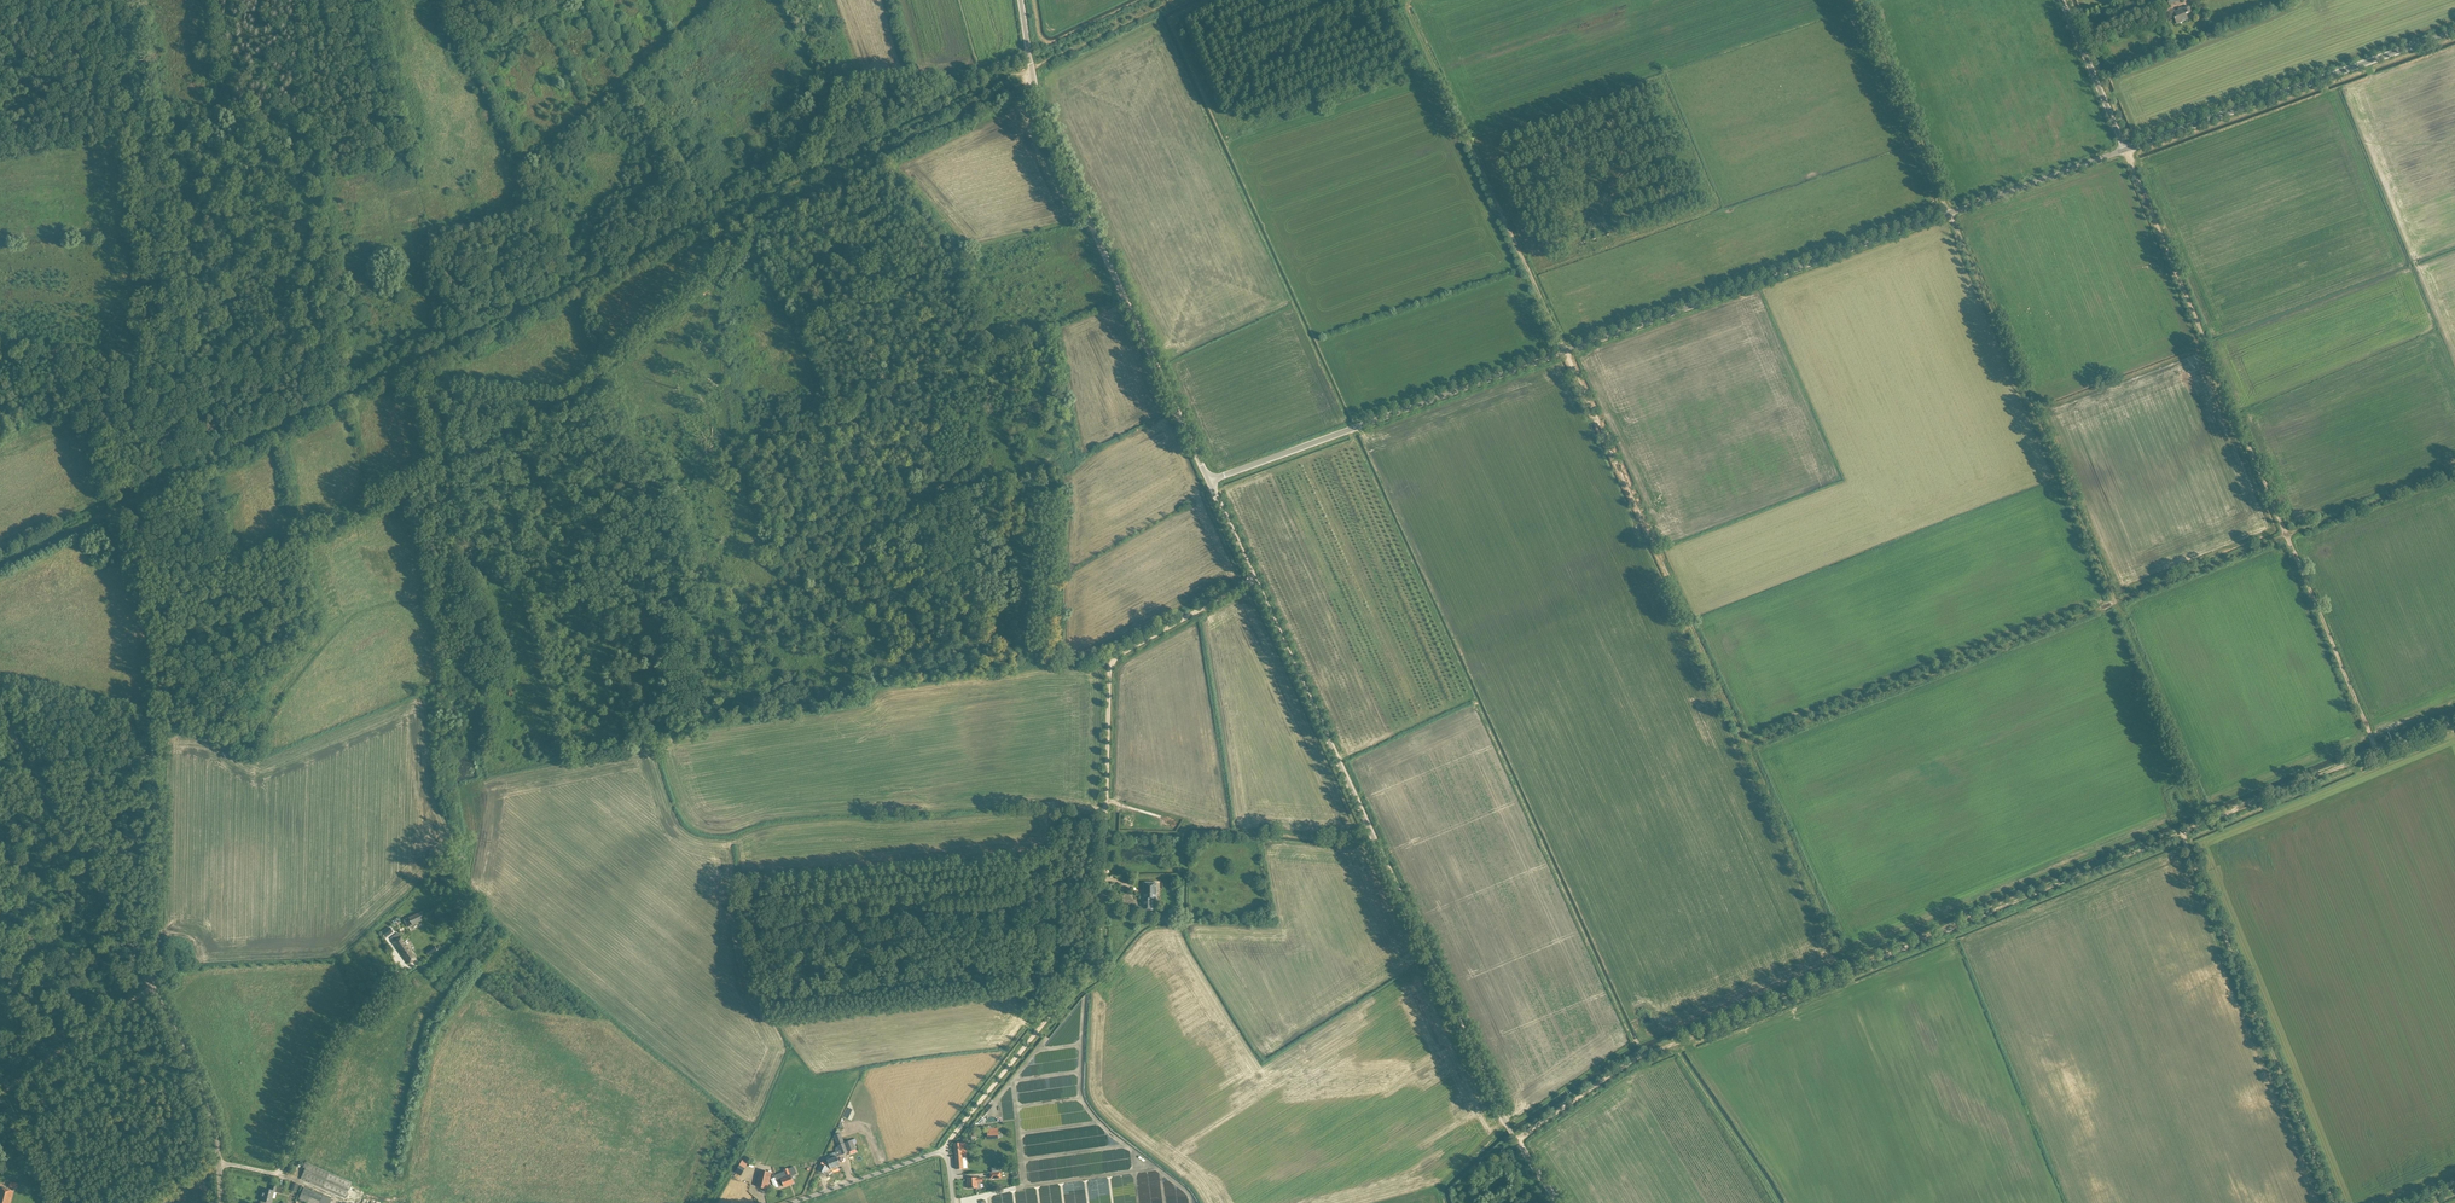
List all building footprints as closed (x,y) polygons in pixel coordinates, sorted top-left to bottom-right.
[(2174,18),(2177,24),(2182,22),(2182,21),(2188,19),(2186,14),(2191,12),(2189,6),(2175,12),(2176,17),(2174,18)] [(1157,883),(1150,883),(1144,883),(1143,910),(1153,910),(1153,900),(1157,900),(1157,883)] [(422,912),(409,919),(412,925),(425,919),(422,912)] [(390,938),(396,946),(409,964),(416,958),(398,933),(390,938)] [(377,936),(369,942),(377,953),(385,947),(377,936)] [(999,1138),(998,1130),(998,1128),(987,1128),(987,1131),(988,1138),(999,1138)] [(843,1138),(842,1136),(840,1133),(834,1135),(838,1145),(840,1150),(831,1154),(832,1158),(827,1160),(828,1163),(830,1168),(840,1164),(837,1157),(856,1149),(854,1144),(854,1143),(852,1140),(845,1143),(843,1138)] [(962,1169),(964,1168),(963,1151),(966,1151),(965,1143),(954,1143),(956,1169),(962,1169)] [(736,1171),(743,1174),(749,1162),(743,1159),(736,1171)] [(352,1183),(305,1162),(303,1167),(305,1168),(301,1179),(345,1198),(352,1183)] [(826,1174),(829,1167),(821,1163),(818,1170),(826,1174)] [(785,1172),(777,1175),(780,1180),(781,1180),(783,1185),(784,1187),(794,1183),(791,1176),(797,1174),(794,1167),(788,1170),(789,1171),(785,1172)] [(757,1186),(767,1189),(771,1173),(761,1170),(757,1186)] [(977,1189),(981,1189),(980,1182),(983,1182),(982,1177),(969,1178),(969,1183),(968,1183),(968,1188),(974,1188),(977,1188),(977,1189)] [(293,1191),(298,1193),(301,1184),(296,1183),(293,1191)] [(273,1191),(276,1192),(280,1193),(282,1187),(277,1186),(272,1185),(270,1190),(263,1189),(260,1200),(270,1202),(273,1191)] [(310,1190),(304,1187),(299,1199),(308,1202),(330,1202),(331,1200),(310,1190)] [(13,1191),(0,1188),(0,1202),(10,1202),(13,1191)]
